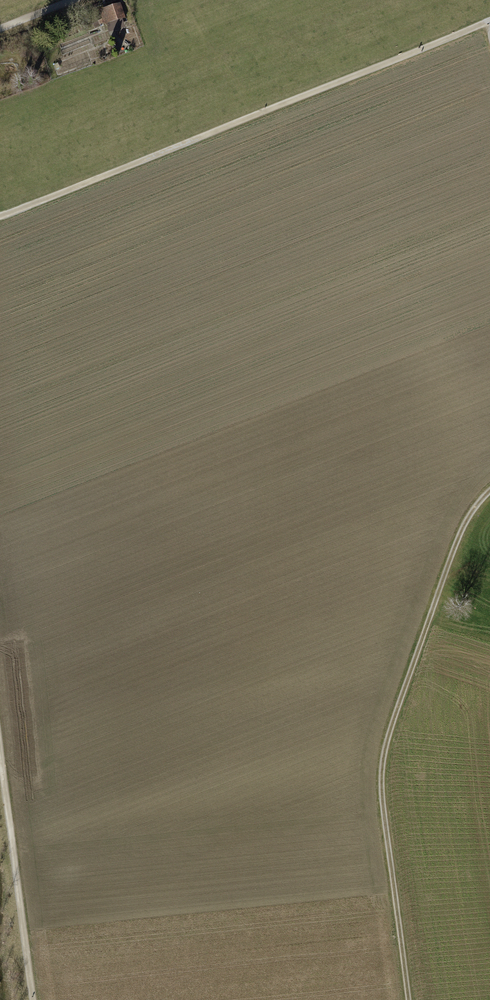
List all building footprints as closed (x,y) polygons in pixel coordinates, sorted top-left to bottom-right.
[(121,4),(99,11),(104,26),(106,25),(109,34),(126,28),(123,20),(126,19),(121,4)]
